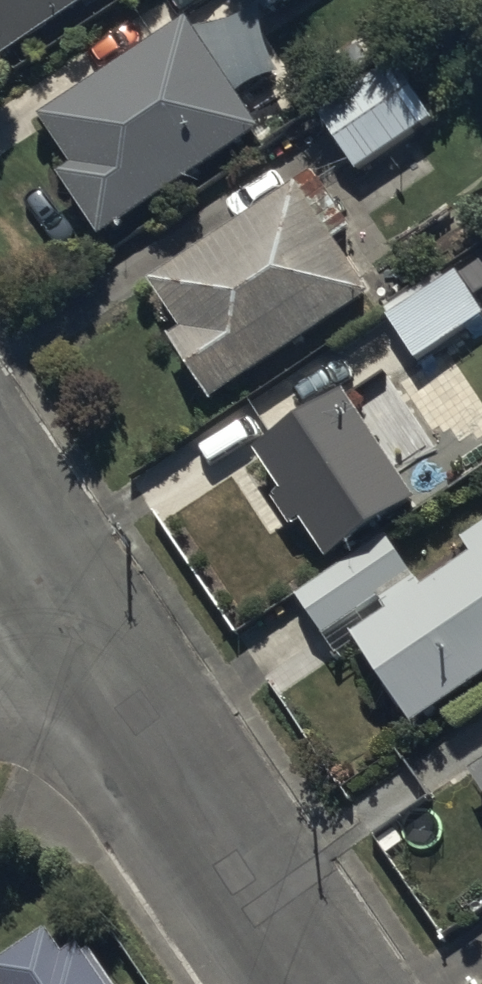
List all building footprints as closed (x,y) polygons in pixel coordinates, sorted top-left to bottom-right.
[(97,0),(0,0),(0,65),(97,0)] [(292,0),(264,0),(273,13),(292,0)] [(263,127),(188,20),(46,120),(80,169),(63,181),(104,239),(263,127)] [(327,126),(358,174),(437,123),(405,75),(327,126)] [(318,175),(304,185),(156,282),(188,331),(172,341),(214,405),(375,299),(337,241),(354,230),(318,175)] [(419,361),(481,318),(481,308),(452,263),(384,310),(419,361)] [(420,500),(348,393),(259,453),(285,492),(275,498),(296,528),(305,522),(331,560),(420,500)] [(327,641),(381,605),(390,618),(358,641),(415,727),(481,682),(481,530),(465,542),(476,559),(426,592),(389,537),(298,598),(327,641)] [(473,775),(481,789),(481,769),(473,775)] [(93,955),(85,960),(78,950),(66,959),(47,932),(0,966),(0,983),(113,983),(93,955)]
